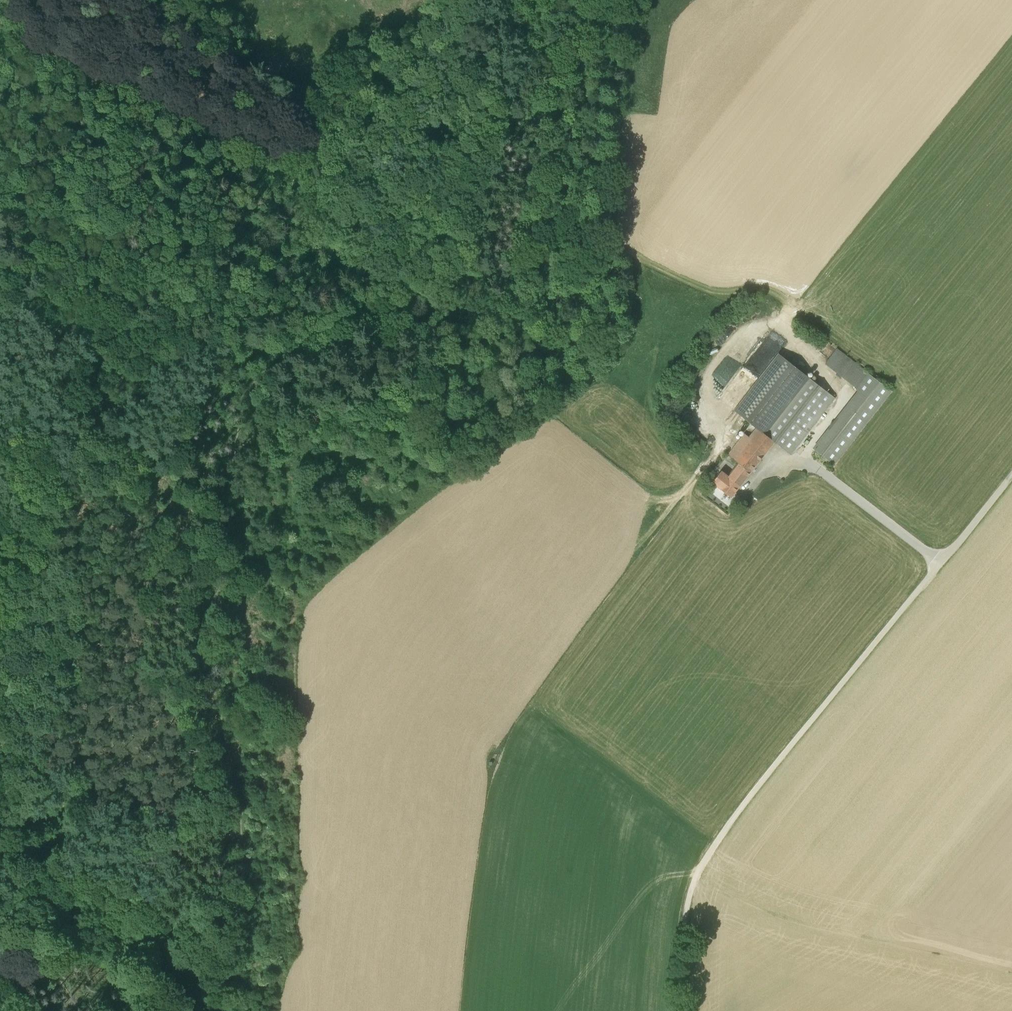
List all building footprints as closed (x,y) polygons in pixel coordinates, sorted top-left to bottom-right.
[(860,391),(820,441),(814,449),(833,464),(891,390),(867,372),(836,349),(825,363),(856,387),(855,388),(860,391)] [(790,454),(835,397),(803,372),(778,352),(733,410),(756,427),(748,436),(745,434),(733,448),(728,455),(738,463),(728,476),(740,485),(755,465),(774,441),(790,454)] [(719,487),(719,488),(731,497),(740,485),(728,476),(721,470),(712,482),(719,487)]
